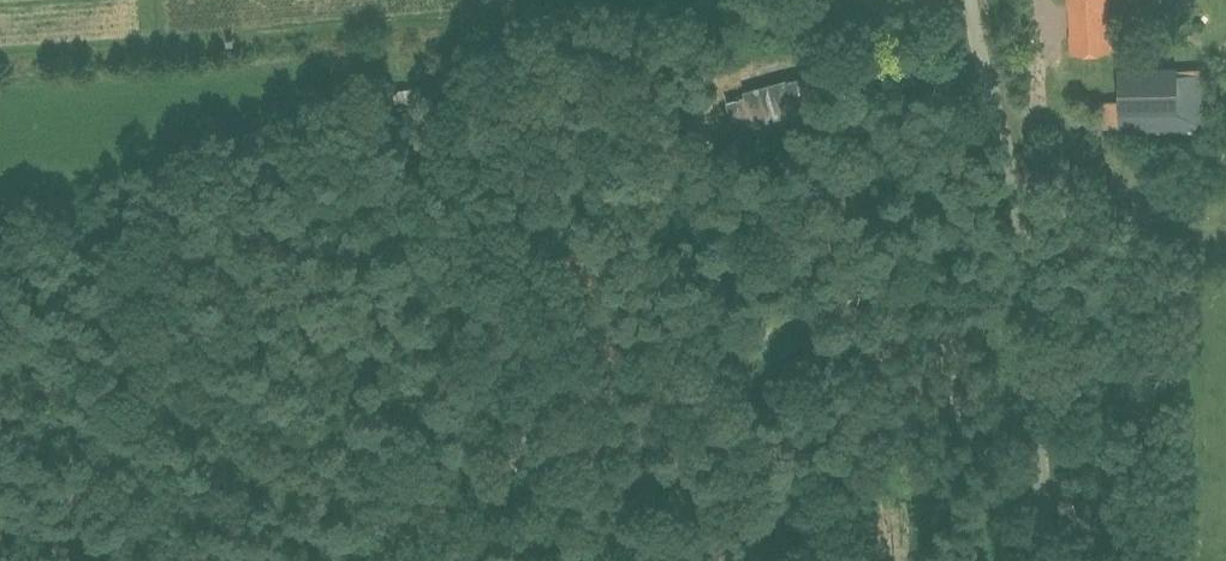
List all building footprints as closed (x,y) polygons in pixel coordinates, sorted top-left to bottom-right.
[(1106,48),(1104,0),(1070,0),(1072,50),(1106,48)] [(1119,129),(1204,128),(1200,73),(1200,67),(1176,65),(1119,67),(1119,129)] [(820,106),(811,73),(786,80),(786,78),(743,90),(744,96),(727,100),(736,132),(795,116),(794,113),(820,106)]
